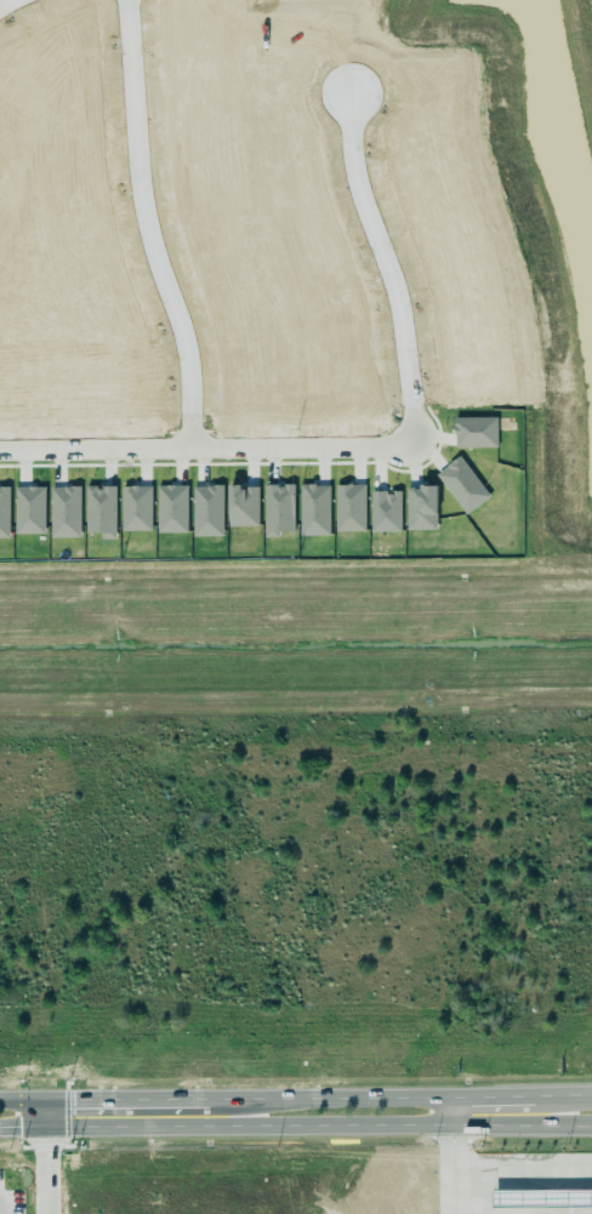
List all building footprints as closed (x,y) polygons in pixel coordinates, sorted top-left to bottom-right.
[(496,418),(453,418),(454,448),(496,447),(496,418)] [(435,474),(465,514),(488,497),(459,456),(435,474)] [(334,485),(335,532),(365,531),(364,484),(334,485)] [(294,531),(293,485),(263,485),(264,538),(279,538),(279,532),(294,531)] [(329,485),(298,485),(299,536),(330,535),(329,485)] [(115,486),(85,487),(86,535),(116,534),(115,486)] [(151,531),(151,486),(121,487),(121,531),(151,531)] [(157,487),(157,533),(187,533),(187,486),(157,487)] [(193,537),(223,536),(222,486),(192,487),(193,537)] [(257,486),(227,486),(228,527),(258,527),(257,486)] [(406,488),(405,530),(436,531),(437,486),(420,486),(420,489),(406,488)] [(43,487),(13,488),(14,534),(44,533),(43,487)] [(50,538),(80,537),(79,487),(49,488),(50,538)] [(9,538),(8,488),(0,488),(0,538),(9,538)] [(400,532),(401,492),(371,491),(370,531),(400,532)]
